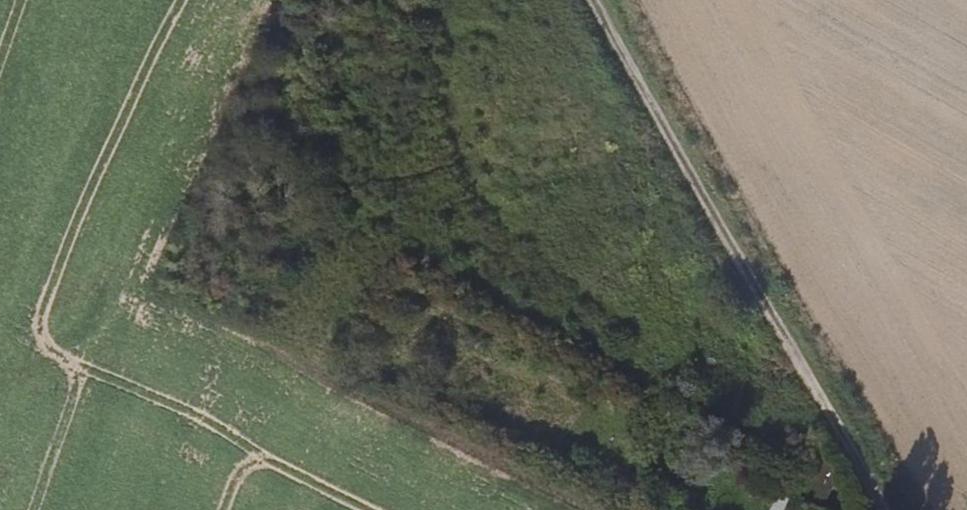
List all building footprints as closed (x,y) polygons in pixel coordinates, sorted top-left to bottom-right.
[(794,496),(786,509),(819,509),(794,496)]
